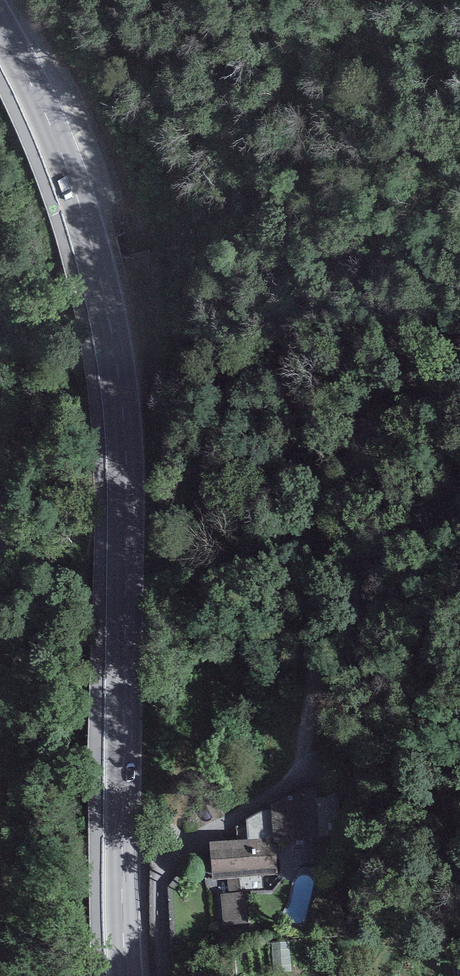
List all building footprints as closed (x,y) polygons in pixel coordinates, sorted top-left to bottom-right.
[(246,820),(247,839),(276,838),(284,838),(280,801),(246,820)] [(247,839),(210,841),(212,879),(228,878),(228,893),(220,894),(224,926),(282,920),(294,884),(278,873),(276,838),(247,839)]
